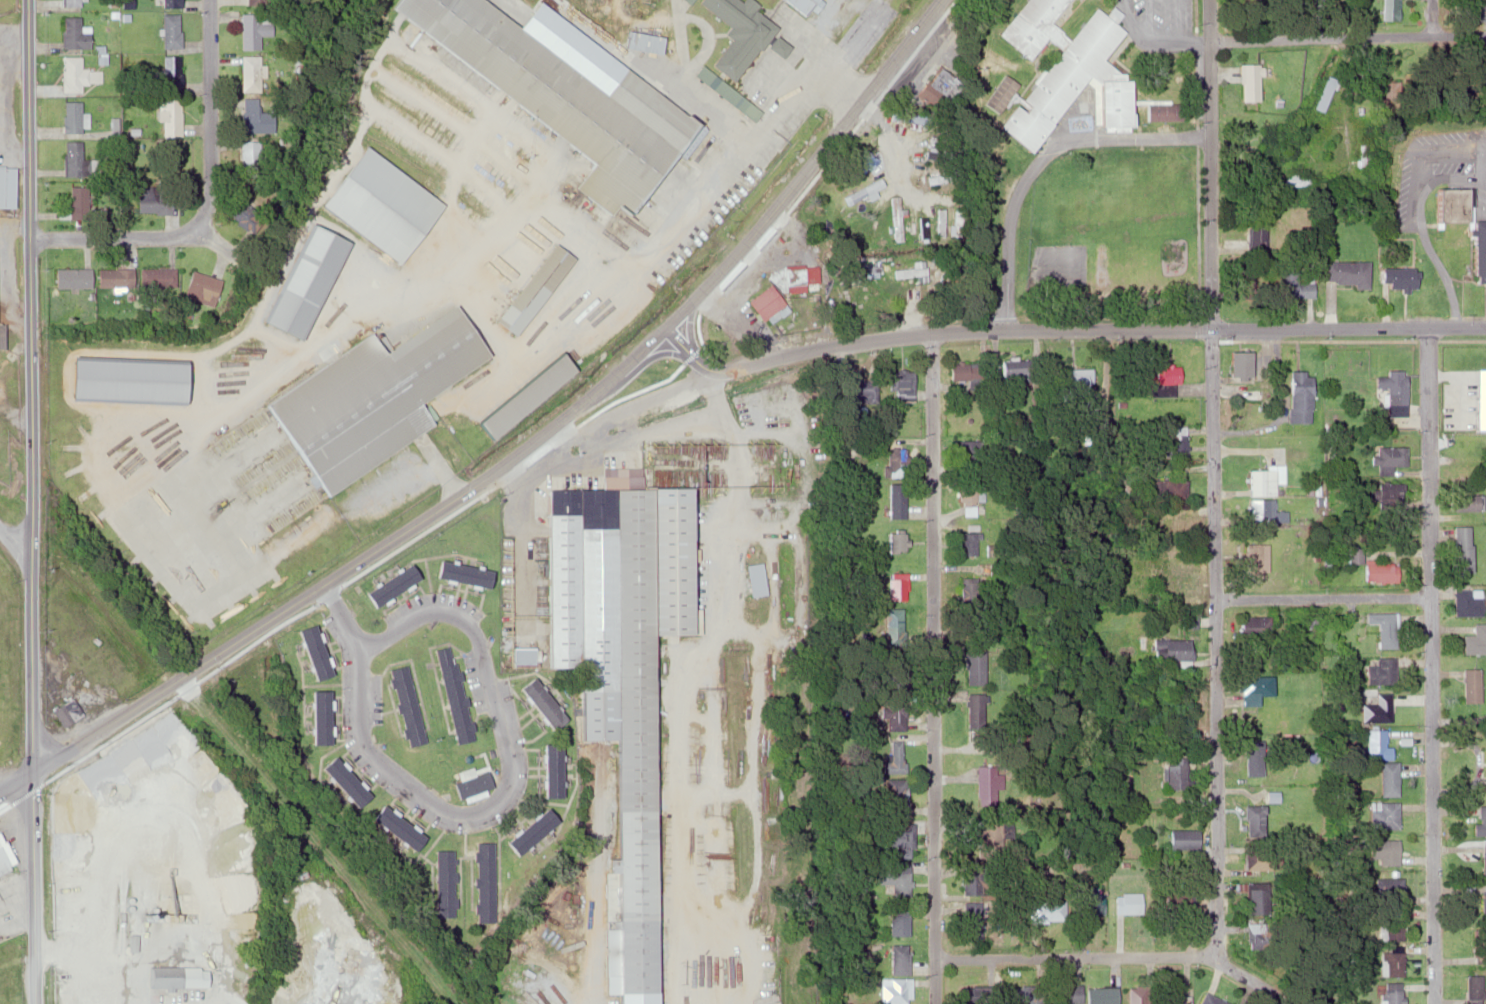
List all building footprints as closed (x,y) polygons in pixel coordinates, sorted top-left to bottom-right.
[(589,161),(570,187),(606,214),(611,207),(625,216),(672,152),(683,159),(704,131),(618,68),(601,91),(479,0),(390,0),(384,9),(589,161)] [(756,6),(759,2),(756,0),(693,0),(695,2),(729,26),(724,32),(728,38),(709,66),(731,80),(740,74),(771,28),(756,6)] [(800,10),(814,0),(785,0),(800,10)] [(1102,76),(1103,119),(1136,118),(1134,75),(1108,53),(1129,27),(1098,2),(1075,30),(1053,13),(1064,0),(1026,0),(1003,28),(1032,53),(1052,29),(1066,41),(1003,118),(1032,142),(1093,69),(1102,76)] [(1401,0),(1382,0),(1382,20),(1401,20),(1401,0)] [(161,46),(180,46),(180,14),(161,14),(161,46)] [(259,48),(259,35),(269,35),(269,14),(240,14),(240,48),(259,48)] [(61,48),(87,48),(87,17),(61,17),(61,48)] [(786,47),(774,36),(765,46),(778,57),(786,47)] [(79,92),(80,83),(100,83),(101,69),(79,69),(80,57),(62,56),(61,92),(79,92)] [(161,56),(161,90),(180,90),(180,56),(161,56)] [(240,84),(265,84),(265,65),(260,65),(260,56),(240,56),(240,84)] [(1239,99),(1259,99),(1259,63),(1239,63),(1239,99)] [(759,112),(701,64),(689,78),(736,117),(739,113),(751,123),(759,112)] [(1338,79),(1329,75),(1315,108),(1324,112),(1338,79)] [(162,100),(162,133),(180,133),(180,100),(162,100)] [(79,101),(62,101),(62,133),(79,133),(79,101)] [(1182,103),(1145,103),(1145,120),(1182,120),(1182,103)] [(275,133),(275,114),(240,114),(240,133),(275,133)] [(81,141),(64,141),(64,176),(89,176),(89,159),(81,159),(81,141)] [(1360,167),(1369,167),(1369,141),(1360,141),(1360,167)] [(260,170),(260,142),(240,142),(240,170),(260,170)] [(315,205),(395,263),(439,203),(359,145),(315,205)] [(854,178),(871,157),(862,149),(844,170),(854,178)] [(1256,158),(1249,156),(1243,180),(1250,182),(1256,158)] [(0,167),(0,208),(12,208),(12,167),(0,167)] [(1285,178),(1284,185),(1312,186),(1312,179),(1285,178)] [(85,186),(67,186),(67,217),(85,217),(85,186)] [(1465,221),(1435,221),(1435,188),(1465,188),(1465,221)] [(170,214),(170,193),(134,193),(134,214),(170,214)] [(899,197),(890,197),(891,241),(901,241),(899,197)] [(227,212),(244,231),(259,216),(242,198),(227,212)] [(1470,220),(1472,277),(1485,276),(1485,219),(1470,220)] [(297,341),(343,242),(304,224),(257,323),(297,341)] [(569,257),(548,242),(490,321),(511,336),(569,257)] [(923,260),(910,263),(911,266),(893,270),(895,282),(926,275),(923,260)] [(1368,261),(1322,261),(1322,284),(1368,284),(1368,261)] [(1256,289),(1256,264),(1237,264),(1237,289),(1256,289)] [(805,284),(802,265),(783,268),(785,287),(805,284)] [(89,268),(53,268),(53,287),(89,287),(89,268)] [(97,287),(131,287),(131,268),(97,268),(97,287)] [(173,287),(173,268),(138,268),(138,287),(173,287)] [(1414,289),(1414,268),(1380,268),(1380,289),(1414,289)] [(218,278),(188,271),(181,298),(211,305),(218,278)] [(1277,298),(1313,298),(1313,274),(1277,274),(1277,298)] [(788,311),(770,284),(745,301),(758,322),(765,317),(769,324),(788,311)] [(317,496),(430,429),(414,402),(484,360),(451,305),(378,349),(369,334),(260,400),(317,496)] [(1227,378),(1250,378),(1250,351),(1227,351),(1227,378)] [(469,420),(484,439),(570,372),(554,352),(469,420)] [(64,357),(63,402),(177,404),(178,360),(64,357)] [(1023,376),(1024,362),(993,361),(992,375),(1023,376)] [(983,363),(946,363),(946,380),(968,380),(968,388),(983,388),(983,363)] [(1476,428),(1485,428),(1485,369),(1476,369),(1476,428)] [(913,402),(913,370),(887,370),(887,402),(913,402)] [(1088,370),(1058,370),(1058,402),(1088,402),(1088,370)] [(1405,370),(1385,370),(1385,377),(1376,377),(1376,391),(1386,391),(1386,416),(1405,416),(1405,370)] [(1312,422),(1312,372),(1288,372),(1288,422),(1312,422)] [(1152,376),(1152,385),(1172,385),(1172,376),(1152,376)] [(877,402),(877,380),(843,380),(843,402),(877,402)] [(1261,389),(1242,389),(1242,420),(1261,420),(1261,389)] [(1186,458),(1186,426),(1172,426),(1172,438),(1164,438),(1164,458),(1186,458)] [(882,477),(906,477),(906,447),(882,447),(882,477)] [(1404,466),(1404,447),(1374,447),(1374,466),(1404,466)] [(1248,496),(1275,496),(1275,483),(1285,483),(1285,464),(1264,464),(1264,470),(1248,470),(1248,496)] [(1185,500),(1185,479),(1149,479),(1149,500),(1185,500)] [(975,510),(972,501),(981,498),(977,481),(958,486),(965,513),(975,510)] [(887,483),(887,519),(905,519),(905,483),(887,483)] [(1374,509),(1397,509),(1397,483),(1374,483),(1374,509)] [(539,490),(681,487),(682,635),(644,635),(649,993),(611,992),(609,742),(575,742),(573,665),(543,666),(539,490)] [(1448,511),(1481,511),(1481,494),(1448,494),(1448,511)] [(1248,500),(1248,522),(1282,522),(1282,511),(1274,511),(1274,500),(1248,500)] [(1472,572),(1472,526),(1452,526),(1452,572),(1472,572)] [(905,552),(905,530),(886,530),(886,552),(905,552)] [(1262,543),(1243,544),(1244,576),(1263,576),(1262,543)] [(1343,562),(1357,562),(1357,547),(1343,547),(1343,562)] [(487,588),(490,570),(433,560),(430,577),(487,588)] [(1393,561),(1362,561),(1362,581),(1393,581),(1393,561)] [(747,596),(764,594),(760,562),(743,564),(747,596)] [(367,606),(417,578),(408,563),(359,591),(367,606)] [(907,573),(889,573),(889,599),(907,599),(907,573)] [(976,598),(976,579),(959,579),(959,598),(976,598)] [(1480,616),(1480,596),(1470,596),(1470,589),(1453,589),(1453,616),(1480,616)] [(904,607),(886,607),(886,643),(904,643),(904,607)] [(1376,624),(1376,648),(1394,648),(1394,613),(1366,613),(1366,624),(1376,624)] [(1268,636),(1269,616),(1241,616),(1240,635),(1268,636)] [(329,674),(313,622),(294,628),(309,680),(329,674)] [(1473,622),(1473,635),(1462,635),(1462,653),(1485,653),(1485,622),(1473,622)] [(1190,660),(1190,638),(1146,638),(1146,660),(1190,660)] [(471,740),(452,644),(434,648),(452,743),(471,740)] [(510,648),(510,664),(531,664),(531,648),(510,648)] [(965,684),(986,684),(986,650),(965,650),(965,684)] [(1375,665),(1365,665),(1365,683),(1394,683),(1394,657),(1375,657),(1375,665)] [(424,741),(406,664),(386,669),(404,746),(424,741)] [(1480,668),(1462,668),(1462,703),(1480,703),(1480,668)] [(514,687),(547,730),(563,718),(531,675),(514,687)] [(1258,703),(1258,694),(1272,694),(1271,675),(1238,676),(1239,703),(1258,703)] [(307,744),(327,744),(327,690),(307,690),(307,744)] [(1390,722),(1390,692),(1368,692),(1368,722),(1390,722)] [(965,694),(965,735),(987,735),(987,694),(965,694)] [(81,714),(71,696),(49,708),(60,726),(81,714)] [(885,729),(904,729),(904,708),(885,708),(885,729)] [(1368,758),(1387,758),(1387,729),(1368,729),(1368,758)] [(904,740),(887,740),(887,772),(904,772),(904,740)] [(540,743),(540,797),(560,797),(560,743),(540,743)] [(315,768),(352,807),(367,794),(330,755),(315,768)] [(1162,788),(1189,788),(1189,759),(1162,759),(1162,788)] [(1380,795),(1398,795),(1398,762),(1380,762),(1380,795)] [(999,803),(998,767),(974,767),(975,803),(999,803)] [(450,785),(459,803),(485,792),(476,773),(450,785)] [(907,815),(907,785),(890,785),(890,815),(907,815)] [(1398,801),(1370,801),(1370,829),(1398,829),(1398,801)] [(423,837),(376,803),(365,819),(412,852),(423,837)] [(1242,805),(1242,835),(1260,835),(1260,805),(1242,805)] [(1478,805),(1478,823),(1472,823),(1472,835),(1485,835),(1485,805),(1478,805)] [(514,856),(555,820),(543,806),(502,843),(514,856)] [(979,856),(1004,855),(1003,818),(978,819),(979,856)] [(891,823),(891,854),(913,854),(913,823),(891,823)] [(1197,848),(1197,829),(1165,829),(1165,848),(1197,848)] [(0,839),(0,870),(13,862),(0,839)] [(1399,864),(1399,839),(1370,839),(1370,864),(1399,864)] [(492,842),(472,842),(472,921),(492,921),(492,842)] [(1241,869),(1270,869),(1270,844),(1241,844),(1241,869)] [(433,850),(432,916),(454,916),(455,850),(433,850)] [(910,896),(910,863),(890,863),(890,896),(910,896)] [(994,865),(960,865),(960,894),(994,894),(994,865)] [(1402,904),(1402,877),(1377,877),(1377,904),(1402,904)] [(1264,882),(1242,882),(1242,916),(1264,916),(1264,882)] [(1074,889),(1074,912),(1104,912),(1104,889),(1074,889)] [(1161,910),(1185,910),(1185,891),(1161,891),(1161,910)] [(1141,912),(1141,893),(1113,893),(1113,912),(1141,912)] [(1066,919),(1066,900),(1029,900),(1029,920),(1066,919)] [(981,908),(965,908),(965,937),(981,937),(981,908)] [(908,936),(908,910),(888,910),(888,936),(908,936)] [(1382,942),(1402,942),(1402,913),(1382,913),(1382,942)] [(1256,929),(1247,926),(1244,939),(1253,942),(1256,929)] [(907,974),(907,945),(889,945),(889,974),(907,974)] [(1403,946),(1384,946),(1384,976),(1403,976),(1403,946)] [(145,987),(196,987),(196,966),(145,966),(145,987)] [(1483,1000),(1483,975),(1465,975),(1465,1000),(1483,1000)] [(911,978),(885,978),(885,1003),(911,1003),(911,978)] [(1067,1003),(1081,1003),(1081,984),(1055,983),(1055,1003),(1067,1003)] [(1384,1003),(1403,1003),(1403,983),(1384,983),(1384,1003)] [(1007,985),(1007,1003),(1042,1003),(1042,985),(1007,985)] [(995,1003),(995,986),(961,986),(961,1003),(995,1003)] [(1117,986),(1085,986),(1085,1003),(1117,1003),(1117,986)] [(1148,986),(1127,986),(1127,1003),(1148,1003),(1148,986)] [(1182,987),(1160,987),(1160,1003),(1182,1003),(1182,987)] [(1202,991),(1196,1003),(1228,1003),(1202,991)]
